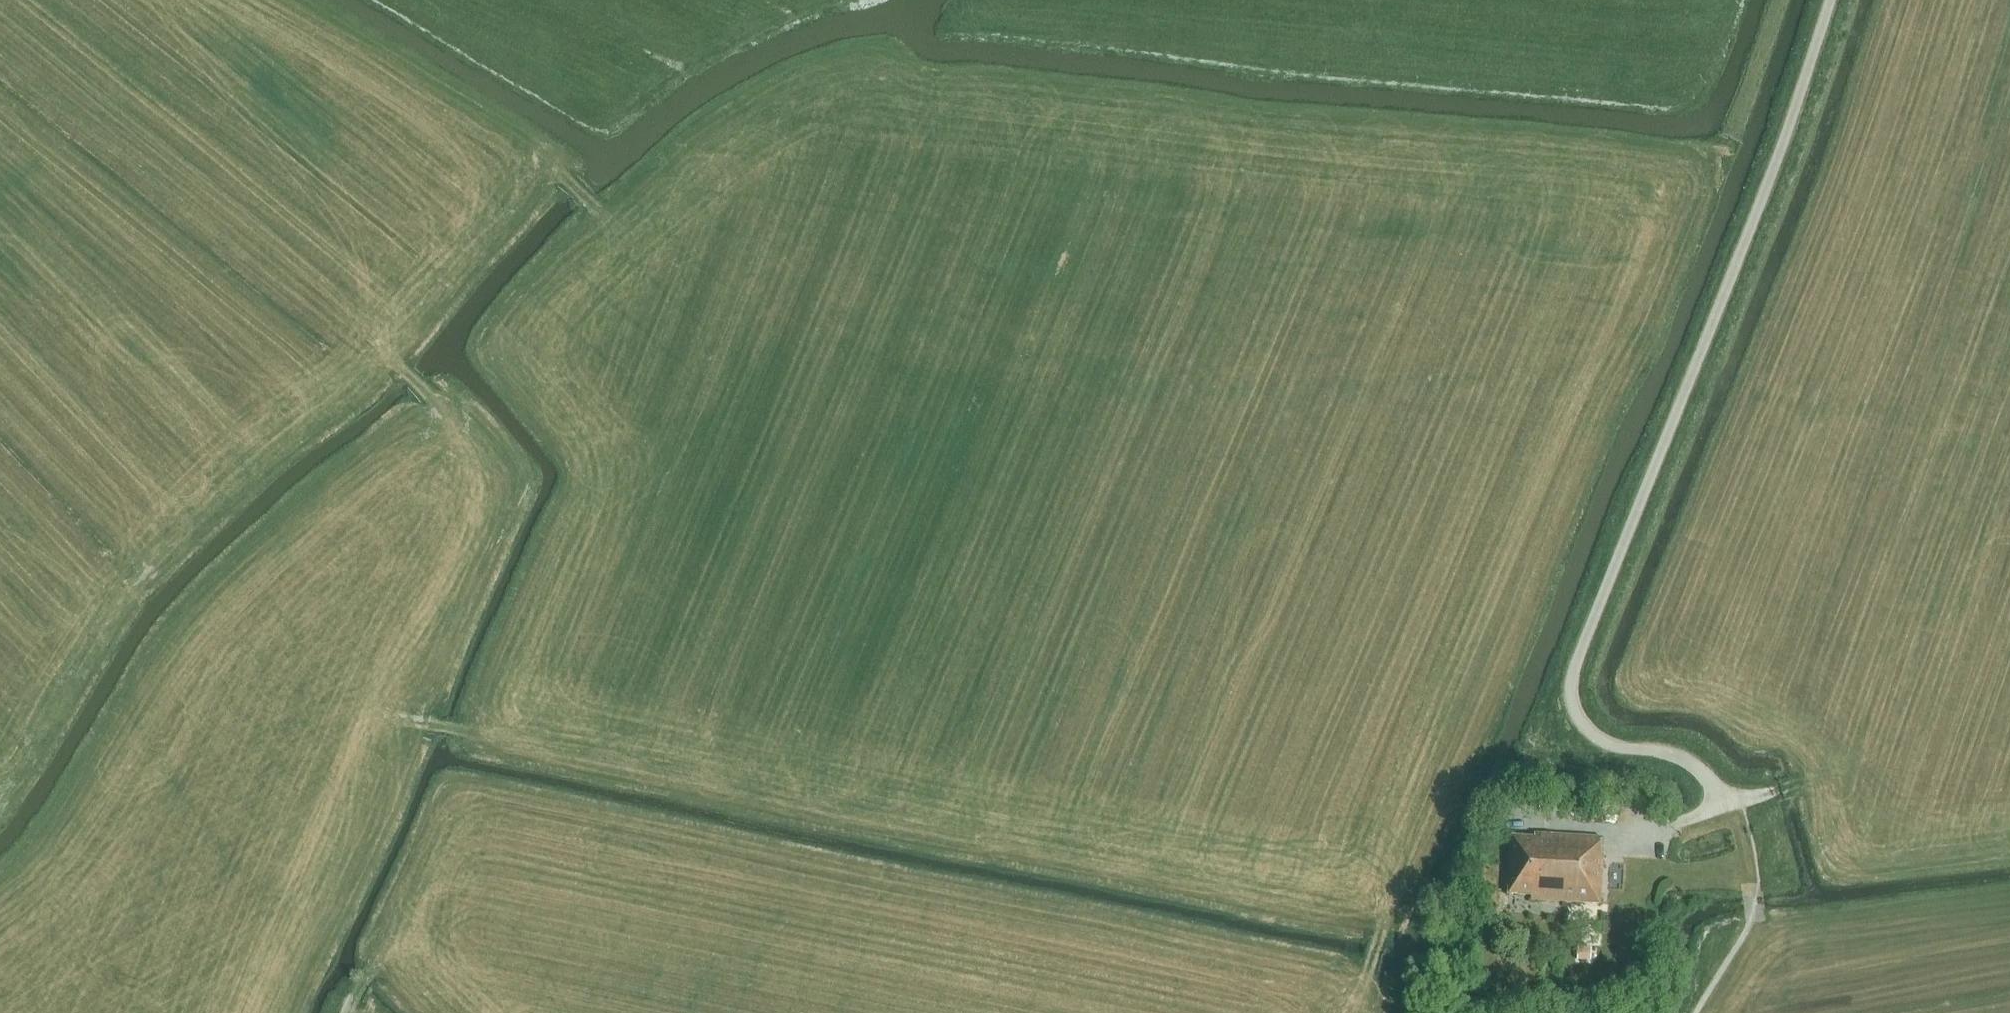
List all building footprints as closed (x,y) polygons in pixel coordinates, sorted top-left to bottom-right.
[(1600,856),(1601,838),(1534,834),(1534,838),(1512,837),(1508,895),(1531,896),(1531,901),(1564,903),(1565,883),(1577,883),(1577,867),(1574,867),(1575,855),(1600,856)] [(1604,857),(1600,856),(1575,855),(1574,867),(1577,867),(1577,883),(1565,883),(1564,903),(1601,905),(1604,857)] [(1590,962),(1591,947),(1577,946),(1576,961),(1590,962)]
